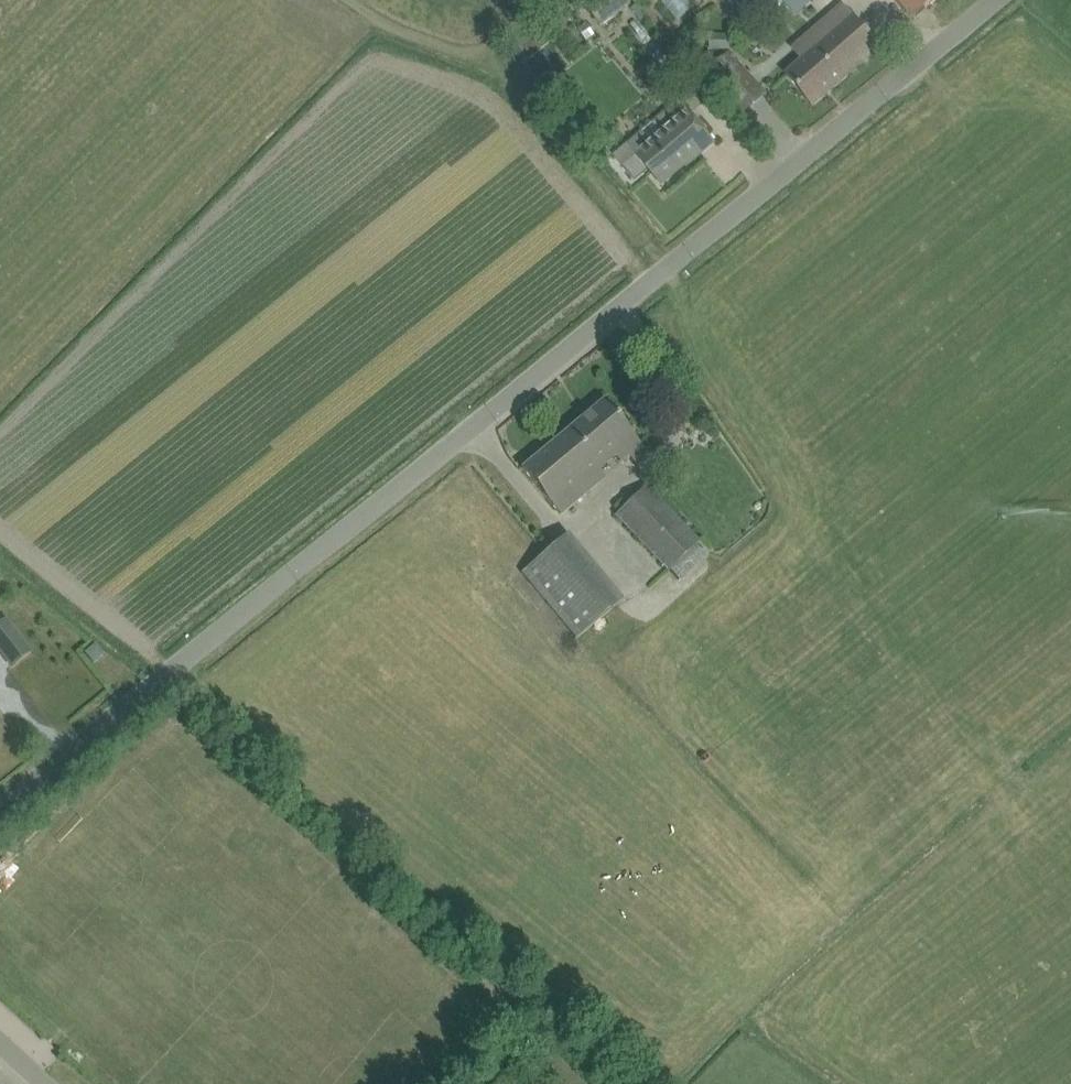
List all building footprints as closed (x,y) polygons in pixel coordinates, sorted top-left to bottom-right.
[(586,3),(598,21),(602,26),(630,4),(627,0),(590,0),(586,3)] [(704,12),(694,0),(674,0),(669,4),(688,26),(704,12)] [(899,2),(914,19),(935,0),(897,0),(899,2)] [(880,47),(866,31),(843,5),(806,37),(816,49),(786,75),(813,106),(880,47)] [(726,35),(709,35),(709,49),(726,49),(726,35)] [(709,74),(729,96),(743,112),(765,93),(751,77),(731,55),(709,74)] [(650,124),(613,155),(633,179),(647,167),(647,168),(662,185),(685,165),(687,166),(715,142),(701,125),(687,110),(659,134),(650,124)] [(561,515),(577,501),(606,477),(598,466),(612,453),(622,465),(633,456),(640,464),(649,455),(603,401),(522,468),(536,486),(561,515)] [(615,515),(668,570),(699,540),(646,485),(615,515)] [(521,572),(576,638),(615,605),(561,540),(545,552),(521,572)] [(85,653),(93,663),(103,655),(95,646),(85,653)]
